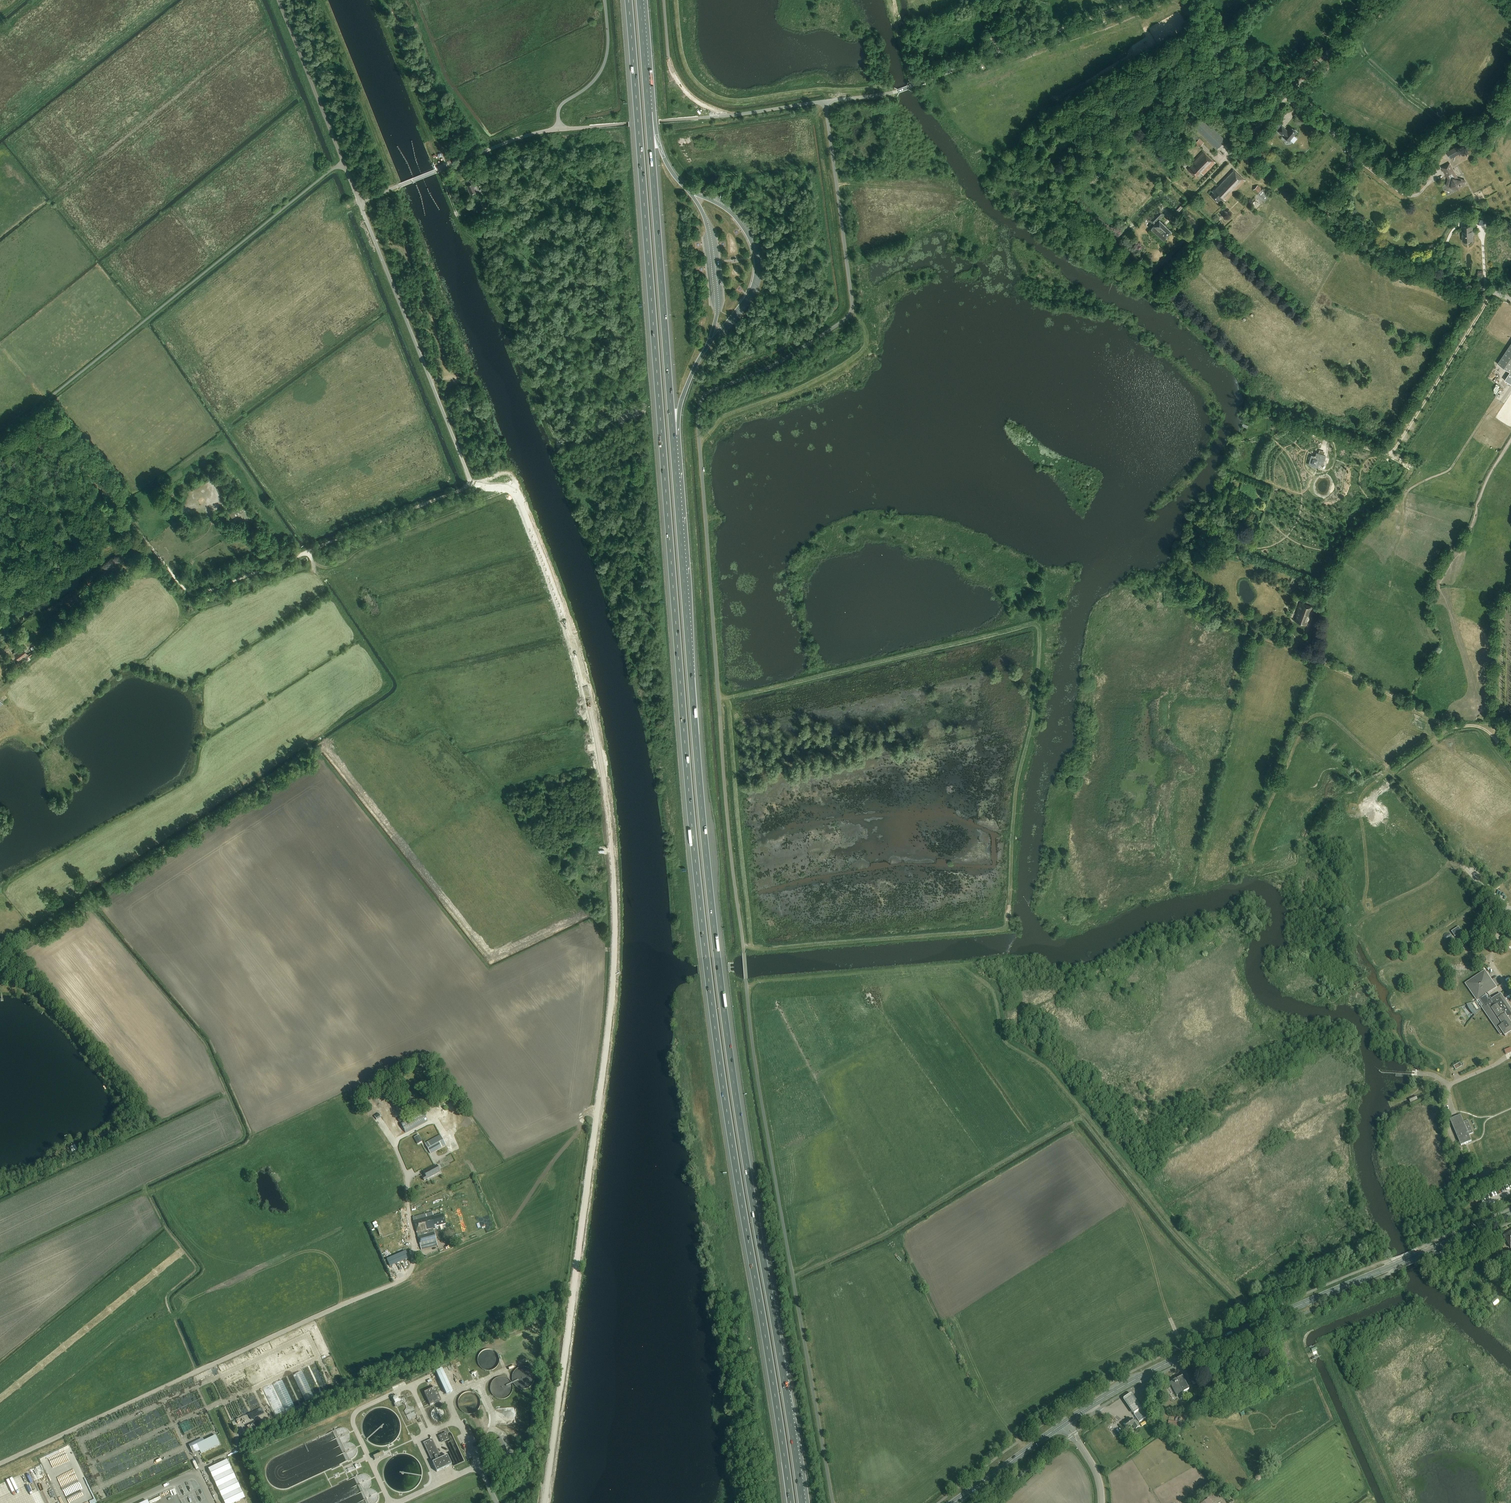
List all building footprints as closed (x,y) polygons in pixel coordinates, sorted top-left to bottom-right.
[(1216,150),(1225,140),(1202,118),(1193,128),(1216,150)] [(1287,131),(1281,126),(1277,131),(1283,136),(1289,142),(1291,140),(1293,142),(1296,138),(1293,136),(1297,132),(1295,130),(1294,130),(1290,127),(1287,131)] [(1200,138),(1195,143),(1198,146),(1200,147),(1204,142),(1200,138)] [(1451,149),(1455,156),(1464,151),(1461,144),(1451,149)] [(1192,162),(1194,163),(1188,169),(1195,177),(1200,172),(1203,175),(1215,162),(1203,151),(1192,162)] [(1458,178),(1450,163),(1442,167),(1448,178),(1447,184),(1448,187),(1454,189),(1455,188),(1459,189),(1461,184),(1463,185),(1464,184),(1465,181),(1465,180),(1458,178)] [(1212,191),(1213,193),(1210,196),(1218,203),(1223,198),(1226,201),(1234,192),(1245,181),(1233,169),(1217,186),(1212,191)] [(482,170),(476,172),(480,182),(483,181),(484,183),(485,183),(484,180),(485,180),(482,170)] [(471,194),(478,191),(473,178),(469,179),(471,184),(467,185),(471,194)] [(1258,185),(1253,190),(1257,194),(1265,201),(1270,195),(1263,188),(1262,189),(1258,185)] [(1152,223),(1149,226),(1163,240),(1171,231),(1160,220),(1164,214),(1158,209),(1148,219),(1152,223)] [(1473,240),(1472,226),(1462,226),(1463,241),(1473,240)] [(1510,385),(1510,343),(1497,363),(1510,372),(1505,380),(1510,385)] [(1317,467),(1318,463),(1322,464),(1323,464),(1325,455),(1317,453),(1315,457),(1312,456),(1311,456),(1310,460),(1310,461),(1310,462),(1311,463),(1311,464),(1312,465),(1313,465),(1313,466),(1317,467)] [(229,513),(232,518),(241,512),(246,521),(251,518),(243,504),(229,513)] [(1294,579),(1292,585),(1298,587),(1300,581),(1294,579)] [(1295,617),(1296,617),(1295,622),(1306,626),(1308,622),(1314,608),(1300,602),(1296,611),(1297,611),(1295,617)] [(28,658),(28,657),(33,654),(31,652),(28,655),(22,647),(14,654),(21,663),(28,658)] [(1458,927),(1451,932),(1454,937),(1462,932),(1458,927)] [(1506,943),(1499,941),(1497,951),(1503,953),(1506,943)] [(1469,1010),(1470,1012),(1473,1015),(1474,1016),(1481,1007),(1501,1035),(1503,1034),(1505,1037),(1510,1033),(1510,1024),(1509,1021),(1510,1020),(1510,1009),(1501,994),(1489,1002),(1485,996),(1497,988),(1485,971),(1466,984),(1477,1001),(1466,1005),(1468,1008),(1469,1010)] [(405,1132),(427,1120),(423,1111),(400,1123),(405,1132)] [(1461,1116),(1451,1120),(1461,1145),(1472,1141),(1469,1135),(1473,1133),(1468,1120),(1463,1122),(1461,1116)] [(467,1127),(473,1123),(470,1117),(464,1121),(467,1127)] [(440,1135),(425,1144),(431,1154),(446,1146),(440,1135)] [(424,1181),(440,1172),(437,1165),(423,1172),(426,1176),(422,1178),(424,1181)] [(436,1227),(446,1224),(443,1215),(434,1217),(433,1212),(413,1218),(421,1250),(438,1246),(433,1230),(435,1229),(437,1229),(436,1227)] [(1503,1237),(1510,1249),(1510,1248),(1510,1232),(1503,1237)] [(387,1259),(390,1266),(409,1258),(406,1251),(387,1259)] [(436,1372),(446,1394),(452,1391),(442,1369),(436,1372)] [(1182,1376),(1169,1383),(1176,1396),(1188,1389),(1182,1376)] [(430,1406),(435,1403),(441,1400),(435,1387),(424,1393),(430,1406)] [(1131,1392),(1123,1398),(1133,1412),(1141,1407),(1131,1392)] [(392,1397),(395,1404),(394,1404),(396,1408),(402,1405),(401,1404),(403,1403),(404,1404),(407,1403),(407,1402),(408,1401),(407,1399),(405,1400),(404,1398),(399,1400),(396,1395),(392,1397)] [(1139,1422),(1146,1416),(1141,1409),(1134,1414),(1139,1422)] [(1136,1420),(1134,1422),(1131,1418),(1123,1424),(1127,1429),(1134,1425),(1136,1428),(1139,1426),(1136,1420)] [(449,1439),(446,1433),(439,1436),(442,1442),(449,1439)] [(197,1445),(201,1454),(220,1445),(216,1436),(197,1445)] [(495,1441),(503,1458),(509,1455),(501,1438),(495,1441)] [(441,1459),(439,1455),(432,1440),(424,1443),(431,1459),(431,1458),(433,1462),(432,1463),(437,1472),(452,1465),(447,1456),(441,1459)] [(72,1446),(41,1457),(46,1471),(48,1472),(65,1466),(66,1463),(66,1459),(69,1458),(70,1457),(67,1457),(66,1456),(63,1457),(62,1455),(66,1455),(66,1454),(68,1450),(69,1452),(69,1448),(71,1453),(69,1454),(70,1456),(71,1457),(75,1457),(71,1455),(72,1453),(71,1452),(73,1449),(72,1446)] [(208,1469),(224,1502),(235,1502),(245,1498),(227,1460),(208,1469)] [(35,1480),(39,1489),(51,1484),(47,1475),(35,1480)]
